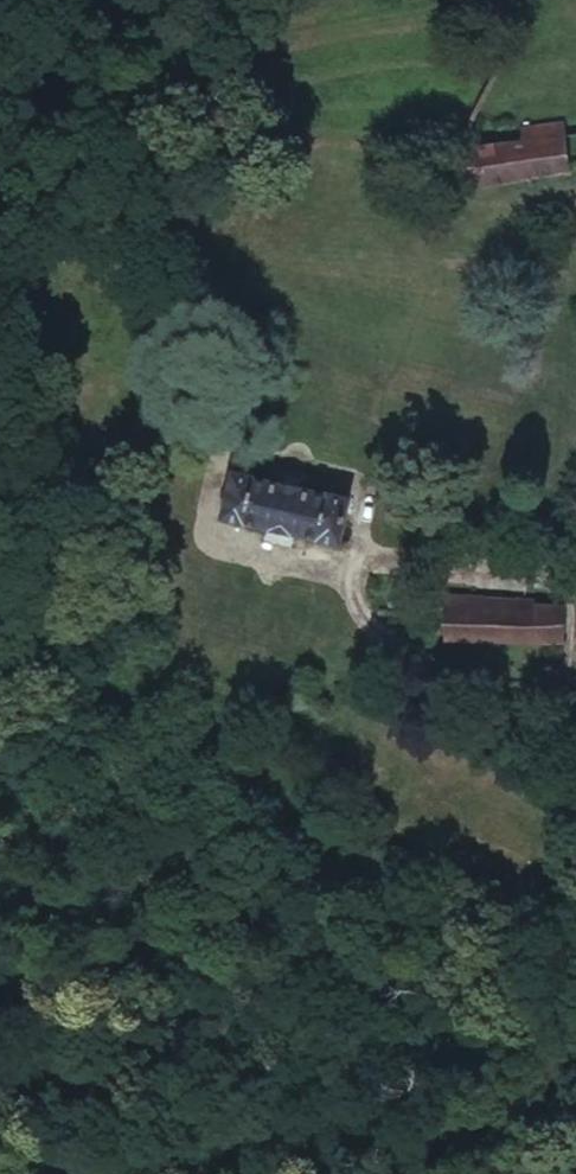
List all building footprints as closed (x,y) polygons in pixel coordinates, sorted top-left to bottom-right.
[(476,178),(571,166),(570,153),(575,151),(575,126),(564,128),(561,119),(516,124),(518,135),(471,142),(476,178)] [(230,464),(220,511),(332,536),(343,491),(230,464)] [(443,589),(441,633),(557,644),(561,599),(443,589)]
